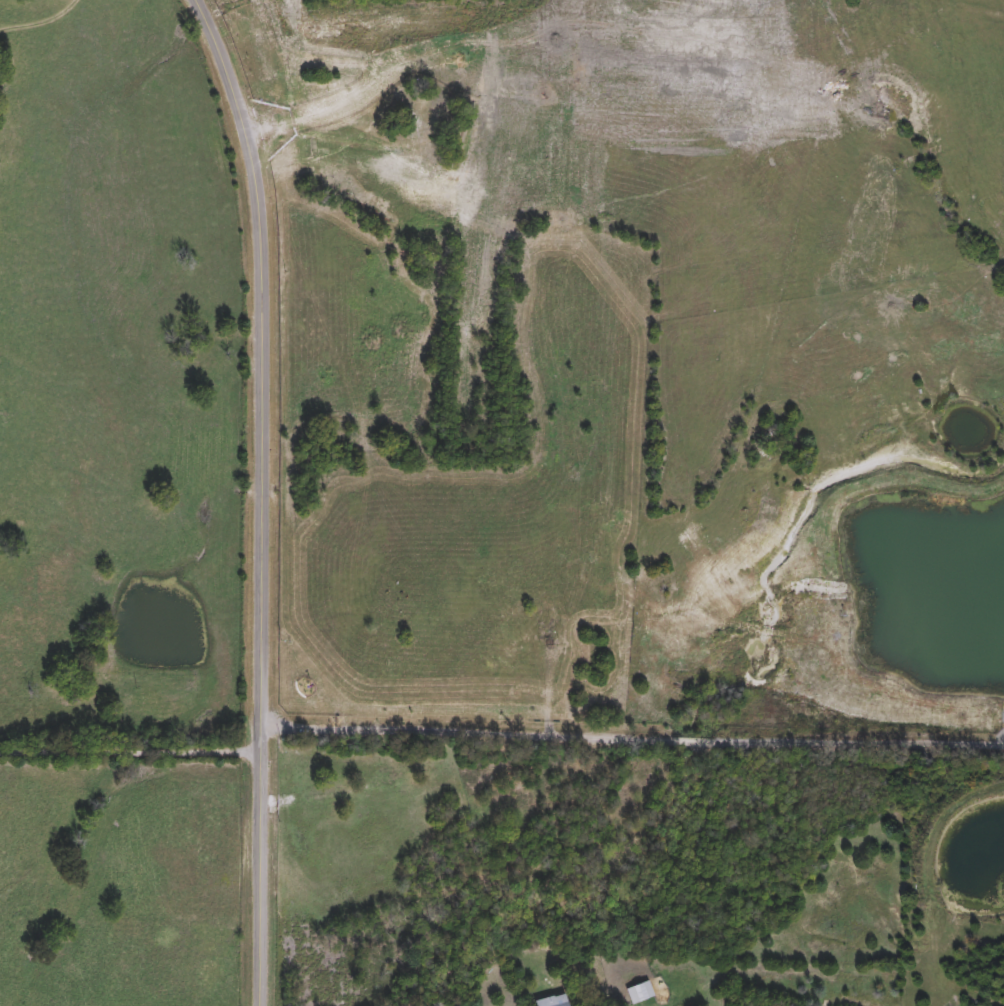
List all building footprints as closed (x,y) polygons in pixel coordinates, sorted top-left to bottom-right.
[(655,996),(636,1005),(633,1005),(626,992),(648,981),(655,996)] [(568,995),(570,1005),(537,1005),(536,1001),(568,995)]
